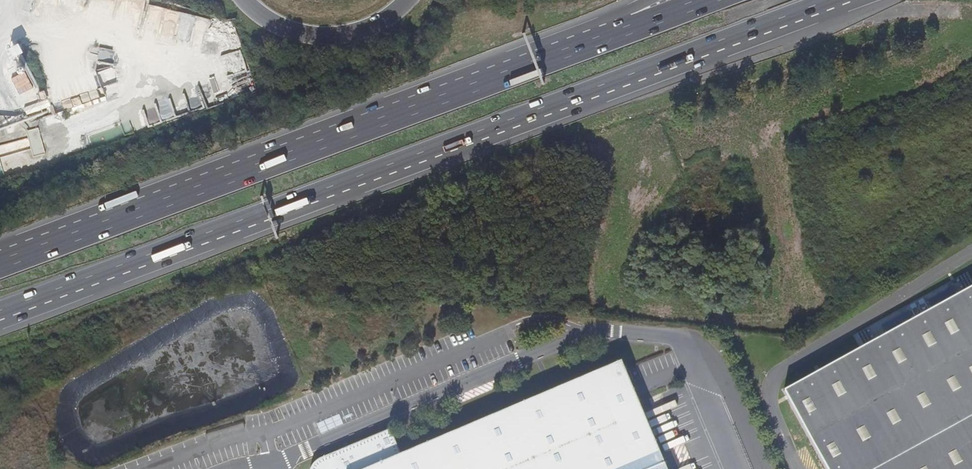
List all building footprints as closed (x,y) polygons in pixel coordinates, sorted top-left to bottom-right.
[(18,43),(9,48),(14,57),(23,52),(18,43)] [(96,70),(44,88),(48,99),(24,107),(27,115),(51,106),(53,105),(55,114),(100,98),(97,90),(102,88),(96,70)] [(864,344),(781,389),(810,441),(825,468),(971,468),(971,285),(864,344)] [(621,361),(401,454),(390,429),(327,456),(323,457),(319,460),(314,464),(311,467),(311,468),(667,468),(621,361)]
